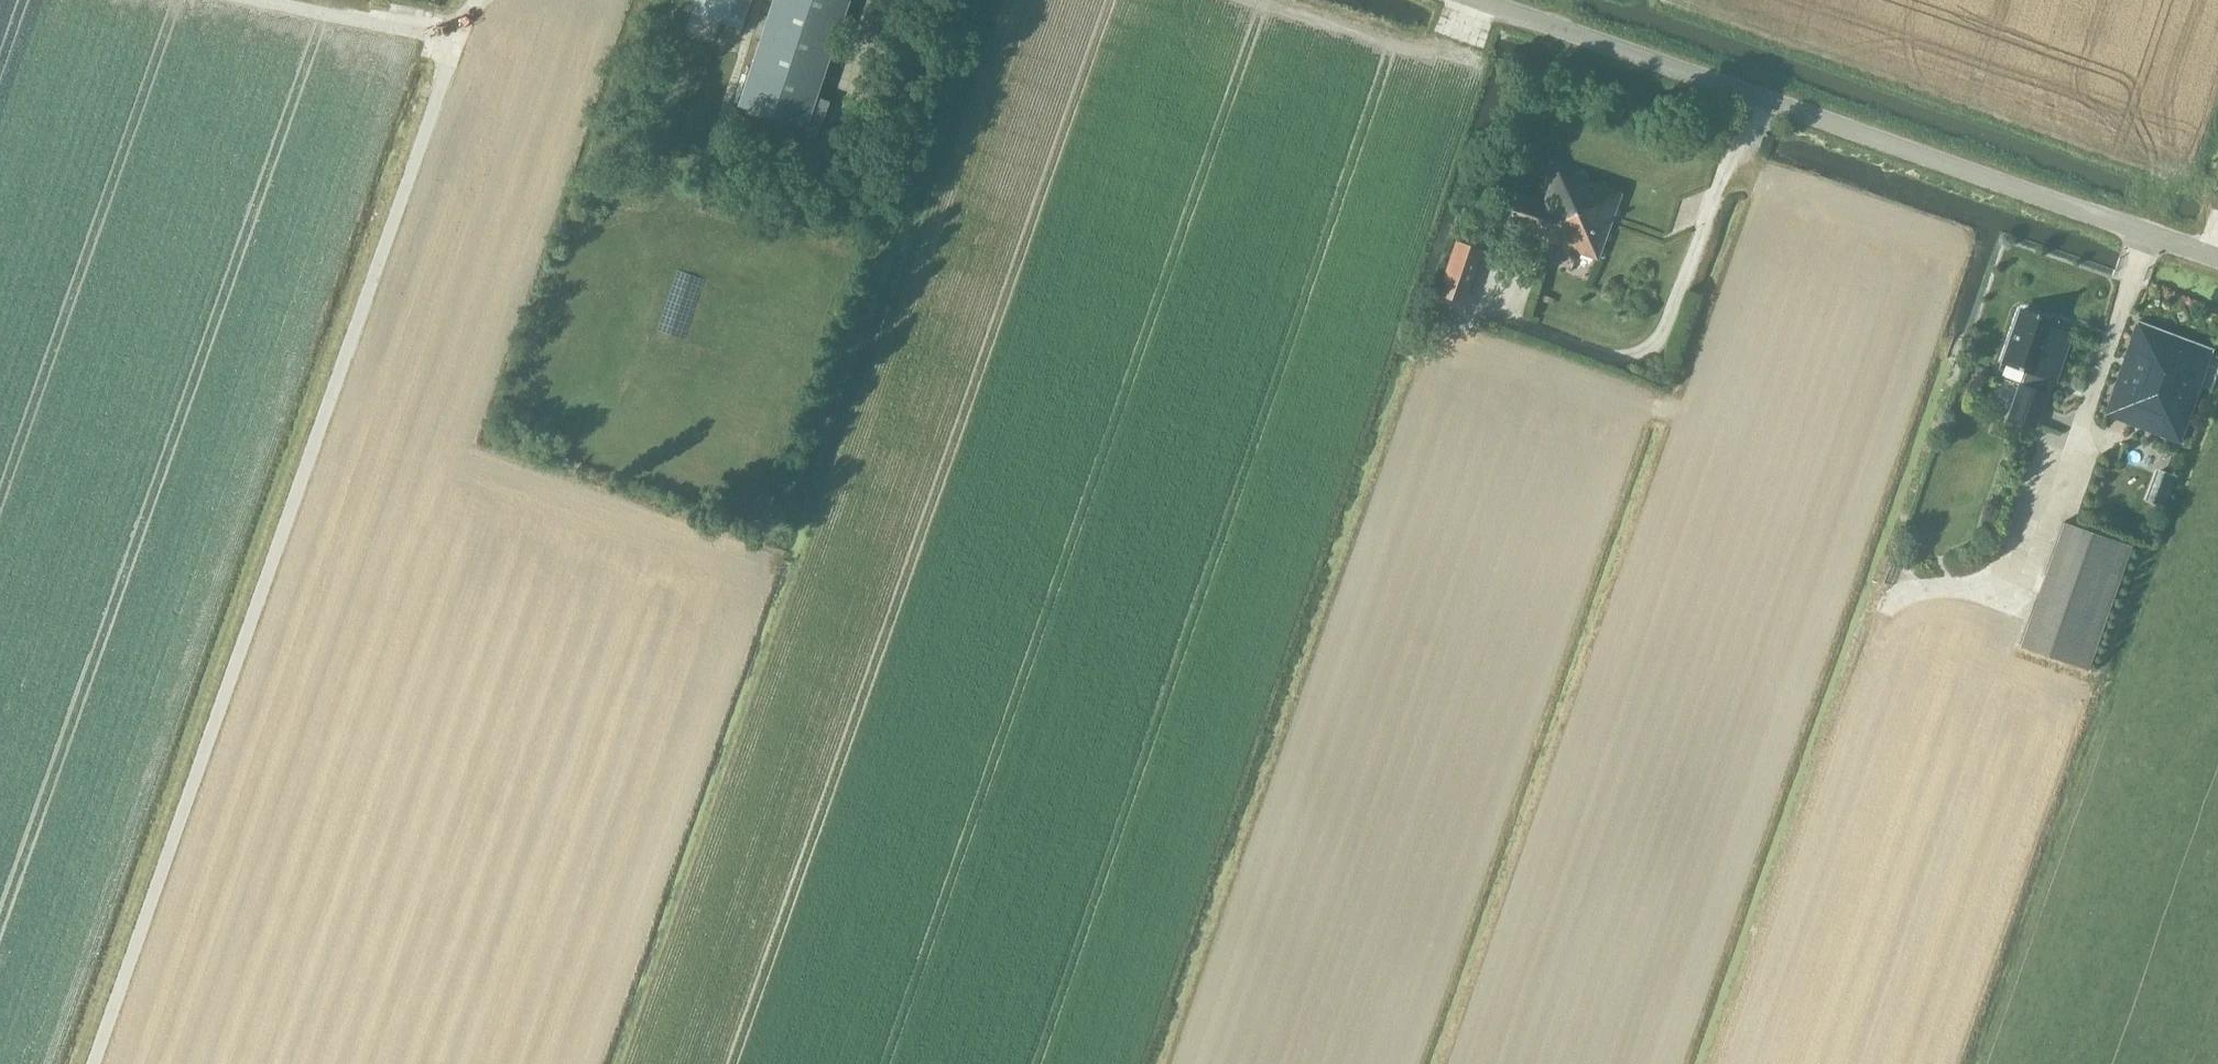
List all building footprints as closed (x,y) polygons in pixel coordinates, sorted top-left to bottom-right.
[(741,29),(750,0),(695,0),(691,11),(741,29)] [(817,134),(829,100),(816,96),(849,0),(848,0),(775,0),(740,106),(805,127),(804,130),(817,134)] [(1506,227),(1597,260),(1621,194),(1557,172),(1557,173),(1554,172),(1543,201),(1519,193),(1506,227)] [(1438,294),(1465,303),(1482,250),(1457,241),(1438,294)] [(2038,321),(2041,314),(2019,307),(2000,362),(2025,371),(2021,383),(2019,382),(2007,417),(2035,427),(2048,392),(2047,391),(2051,380),(2055,381),(2071,333),(2038,321)] [(2106,415),(2180,443),(2213,349),(2138,321),(2106,415)] [(2019,646),(2088,670),(2132,545),(2063,521),(2019,646)]
